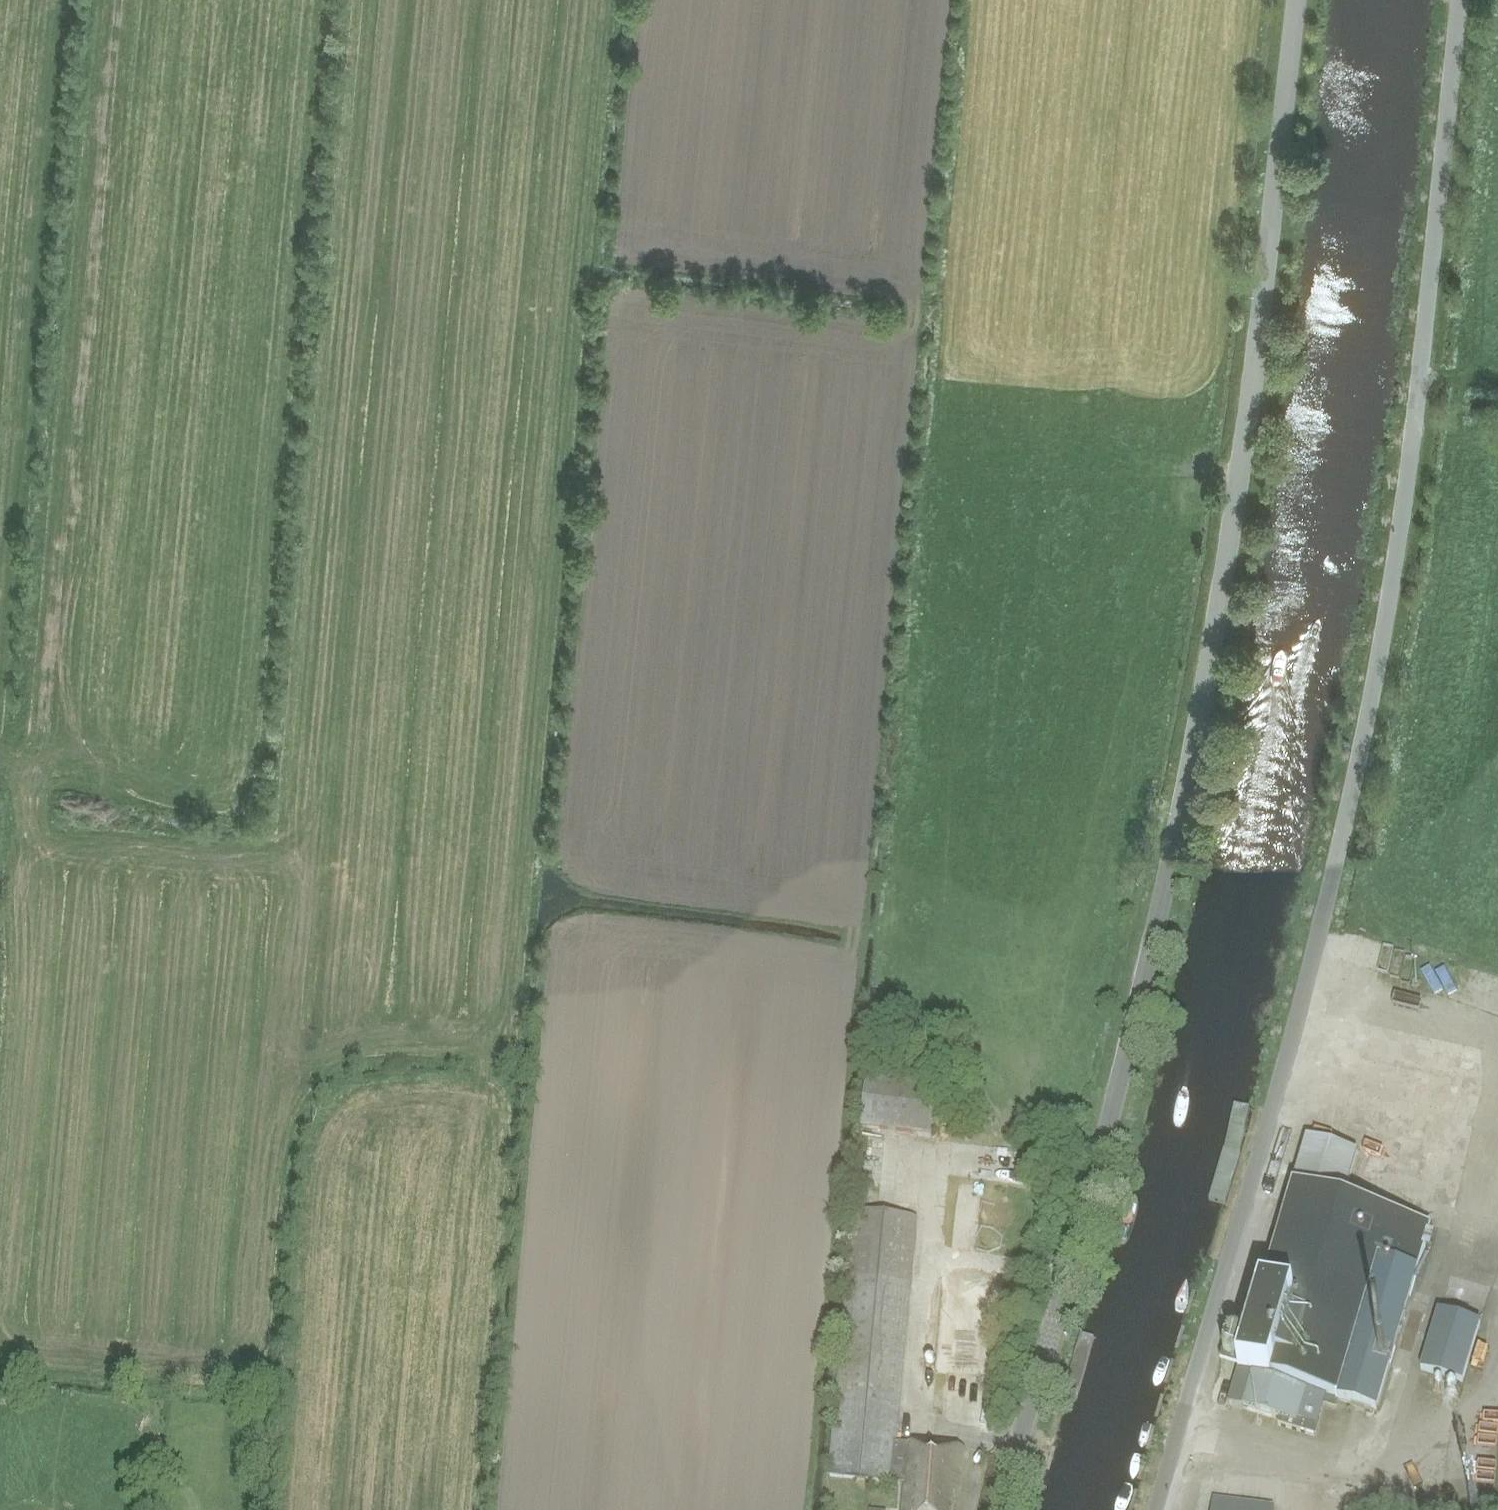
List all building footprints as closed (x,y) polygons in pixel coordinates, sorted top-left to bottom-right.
[(931,1134),(938,1072),(869,1065),(862,1127),(931,1134)] [(1377,1411),(1432,1225),(1344,1199),(1358,1152),(1307,1137),(1248,1340),(1230,1334),(1221,1364),(1239,1369),(1229,1404),(1279,1419),(1278,1424),(1316,1436),(1319,1426),(1317,1425),(1324,1403),(1337,1407),(1339,1400),(1377,1411)] [(964,1447),(897,1441),(917,1217),(854,1211),(829,1476),(903,1483),(901,1509),(959,1509),(964,1447)] [(1480,1323),(1439,1311),(1421,1370),(1463,1382),(1480,1323)] [(1274,1505),(1214,1497),(1212,1509),(1273,1509),(1274,1505)]
